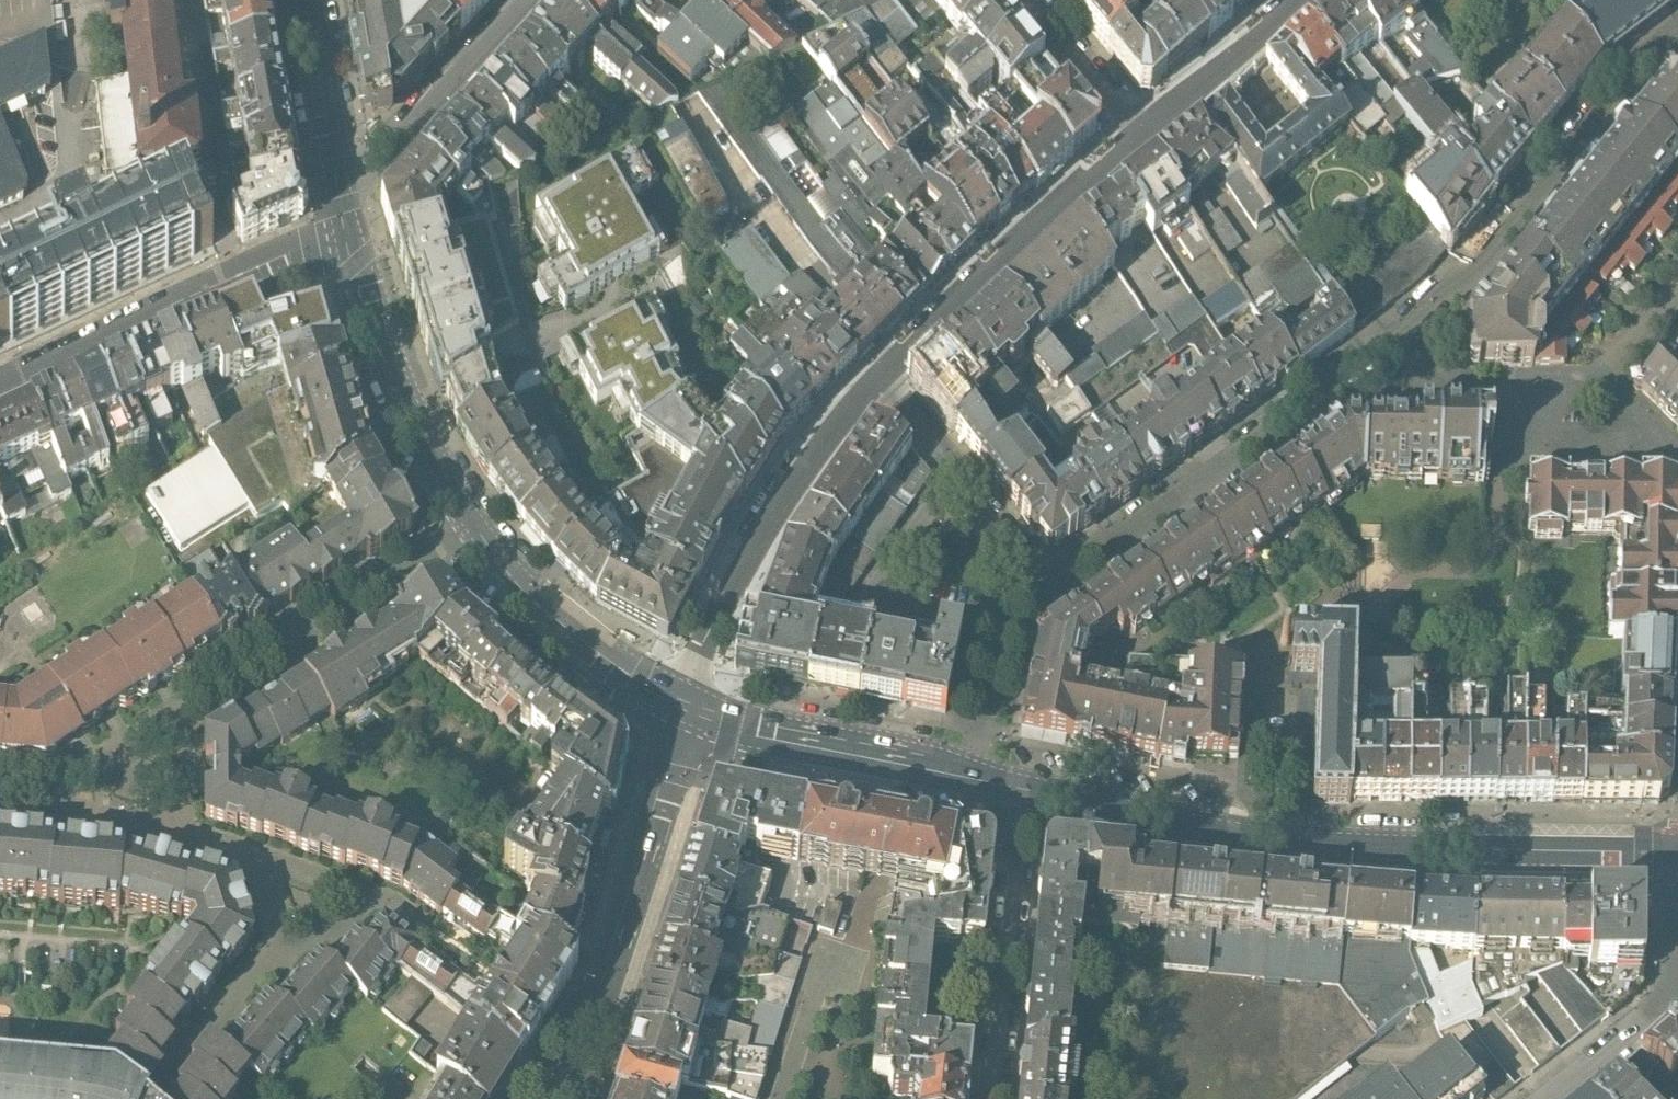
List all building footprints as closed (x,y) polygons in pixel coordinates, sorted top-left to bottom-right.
[(170,0),(104,0),(106,19),(110,18),(111,30),(122,29),(127,75),(94,79),(96,91),(105,170),(201,160),(195,99),(181,100),(170,0)] [(205,0),(207,12),(222,10),(226,33),(229,50),(273,42),(270,22),(266,0),(206,0),(205,0)] [(392,101),(388,71),(405,53),(399,15),(408,13),(405,0),(348,0),(349,7),(367,108),(378,109),(393,107),(392,101)] [(408,13),(399,15),(405,53),(388,71),(392,101),(402,99),(401,91),(415,76),(432,59),(437,60),(459,37),(455,33),(460,28),(451,20),(447,0),(405,0),(408,13)] [(451,20),(460,28),(487,0),(447,0),(451,20)] [(631,70),(636,64),(641,58),(605,25),(617,12),(603,0),(564,0),(559,4),(631,70)] [(627,1),(655,27),(656,27),(659,30),(661,28),(671,37),(681,26),(652,0),(603,0),(617,12),(627,1)] [(722,19),(768,61),(795,47),(743,0),(739,0),(722,19)] [(816,8),(823,0),(806,0),(816,8)] [(816,8),(836,28),(842,25),(865,13),(890,1),(889,0),(823,0),(816,8)] [(893,5),(914,32),(941,10),(933,0),(898,0),(893,5)] [(941,10),(952,0),(933,0),(941,10)] [(941,10),(962,35),(997,6),(992,0),(952,0),(941,10)] [(1078,13),(1088,25),(1118,0),(1067,0),(1078,13)] [(1088,25),(1100,38),(1108,49),(1121,38),(1145,17),(1133,4),(1129,0),(1118,0),(1088,25)] [(1145,17),(1151,25),(1160,16),(1146,0),(1138,0),(1133,4),(1145,17)] [(1160,16),(1175,4),(1171,0),(1146,0),(1160,16)] [(1175,4),(1208,40),(1221,28),(1233,18),(1215,0),(1180,0),(1175,4)] [(1233,18),(1240,12),(1248,5),(1243,0),(1215,0),(1233,18)] [(1377,39),(1345,0),(1331,0),(1323,7),(1307,21),(1340,61),(1345,67),(1377,39)] [(1377,39),(1381,45),(1420,14),(1417,10),(1408,0),(1345,0),(1377,39)] [(1417,10),(1428,0),(1408,0),(1417,10)] [(1569,21),(1602,65),(1674,12),(1670,7),(1665,0),(1597,0),(1569,21)] [(703,2),(681,26),(737,78),(745,74),(753,69),(768,61),(722,19),(703,2)] [(545,19),(530,37),(567,70),(575,62),(578,65),(588,53),(620,82),(631,70),(559,4),(545,19)] [(1160,16),(1151,25),(1155,29),(1184,62),(1198,49),(1208,40),(1175,4),(1160,16)] [(1007,19),(997,6),(962,35),(973,48),(945,72),(955,85),(957,87),(1020,34),(1007,19)] [(886,83),(906,65),(904,62),(865,13),(842,25),(852,38),(835,51),(822,34),(803,44),(834,84),(863,122),(897,162),(928,195),(938,181),(911,150),(927,138),(905,109),(898,99),(887,107),(857,68),(868,59),(886,83)] [(1296,31),(1283,43),(1318,82),(1340,61),(1307,21),(1296,31)] [(1569,21),(1524,65),(1567,108),(1602,65),(1569,21)] [(737,78),(681,26),(671,37),(658,51),(692,81),(705,92),(719,85),(737,78)] [(0,47),(0,104),(7,101),(23,95),(44,87),(49,75),(45,29),(0,47)] [(1155,29),(1138,43),(1167,76),(1174,70),(1184,62),(1155,29)] [(229,50),(226,33),(211,35),(212,43),(214,52),(229,50)] [(1030,46),(1020,34),(957,87),(969,102),(997,79),(1007,91),(1011,88),(1043,62),(1030,46)] [(522,46),(512,57),(547,89),(575,115),(584,104),(584,102),(558,80),(567,70),(530,37),(522,46)] [(1157,84),(1167,76),(1138,43),(1131,49),(1121,38),(1108,49),(1141,89),(1146,90),(1151,90),(1157,84)] [(229,50),(214,52),(216,64),(231,61),(238,101),(282,93),(278,71),(273,42),(229,50)] [(212,43),(201,45),(208,83),(219,81),(216,64),(214,52),(212,43)] [(1228,97),(1202,118),(1232,160),(1258,197),(1353,121),(1318,82),(1283,43),(1267,58),(1309,112),(1266,148),(1228,97)] [(955,85),(945,72),(933,55),(923,63),(914,54),(904,62),(906,65),(926,89),(927,90),(926,90),(934,101),(955,85)] [(505,64),(494,77),(549,128),(552,130),(561,120),(561,118),(538,97),(547,89),(512,57),(505,64)] [(1053,74),(1043,62),(1011,88),(1035,115),(1041,121),(1072,158),(1096,137),(1096,131),(1097,127),(1065,88),(1053,74)] [(678,103),(636,64),(631,70),(620,82),(655,113),(669,107),(678,103)] [(1524,65),(1489,101),(1532,143),(1567,108),(1524,65)] [(476,96),(508,125),(531,147),(549,128),(494,77),(487,84),(476,96)] [(219,81),(208,83),(209,91),(220,89),(219,81)] [(1677,153),(1677,83),(1676,82),(1666,81),(1634,117),(1677,153)] [(705,92),(698,94),(761,182),(763,180),(813,249),(830,238),(822,227),(786,178),(719,85),(705,92)] [(897,162),(883,175),(875,167),(887,158),(828,86),(812,98),(868,172),(889,196),(893,201),(912,224),(922,235),(932,226),(919,209),(913,209),(928,195),(897,162)] [(220,89),(209,91),(219,147),(230,145),(226,123),(223,104),(220,89)] [(953,124),(934,101),(926,90),(927,90),(926,89),(905,109),(927,138),(952,169),(973,152),(965,142),(953,124)] [(286,113),(282,93),(238,101),(223,104),(226,123),(241,120),(243,130),(241,131),(243,142),(289,133),(286,113)] [(27,105),(23,95),(7,101),(11,111),(20,108),(27,105)] [(489,145),(520,173),(535,167),(500,134),(508,125),(476,96),(467,106),(458,116),(489,145)] [(868,172),(812,98),(800,106),(815,127),(810,130),(815,138),(810,143),(835,176),(869,221),(879,234),(882,237),(891,228),(876,209),(889,196),(868,172)] [(1532,143),(1489,101),(1449,149),(1491,196),(1532,143)] [(655,113),(644,118),(705,225),(728,212),(669,107),(655,113)] [(22,187),(29,176),(0,114),(0,196),(22,187)] [(451,123),(439,137),(470,165),(491,184),(504,179),(501,173),(480,155),(489,145),(458,116),(451,123)] [(1616,234),(1643,202),(1670,170),(1677,160),(1677,153),(1634,117),(1572,194),(1616,234)] [(1025,197),(1035,188),(1005,150),(987,126),(974,136),(961,118),(953,124),(965,142),(973,152),(1015,205),(1025,197)] [(1178,138),(1155,158),(1183,200),(1199,186),(1215,175),(1232,160),(1202,118),(1178,138)] [(1072,158),(1041,121),(1005,150),(1035,188),(1036,189),(1055,173),(1072,158)] [(289,133),(243,142),(245,153),(247,153),(249,163),(233,166),(237,185),(297,174),(293,154),(289,133)] [(432,144),(420,157),(455,187),(474,205),(482,196),(482,191),(469,180),(470,179),(463,173),(470,165),(439,137),(432,144)] [(1428,142),(1389,172),(1424,217),(1449,247),(1491,196),(1449,149),(1441,158),(1428,142)] [(230,145),(219,147),(228,201),(237,189),(237,185),(233,166),(230,145)] [(1017,207),(1015,205),(973,152),(952,169),(952,170),(996,226),(1007,216),(1017,207)] [(840,211),(821,185),(799,153),(789,160),(796,171),(786,178),(822,227),(840,211)] [(389,191),(382,200),(394,239),(438,227),(433,211),(455,187),(420,157),(389,191)] [(592,294),(659,256),(630,202),(650,191),(631,157),(536,210),(566,264),(545,275),(564,310),(592,294)] [(1155,158),(1121,185),(1145,223),(1155,235),(1169,225),(1190,210),(1183,200),(1155,158)] [(1258,197),(1232,160),(1215,175),(1257,232),(1273,218),(1258,197)] [(1670,170),(1677,177),(1677,160),(1670,170)] [(491,184),(470,165),(463,173),(470,179),(469,180),(482,191),(482,196),(474,205),(480,219),(488,217),(495,216),(488,185),(491,184)] [(992,230),(996,226),(952,170),(938,181),(928,195),(945,215),(973,247),(980,241),(992,230)] [(1643,202),(1661,217),(1677,196),(1677,177),(1670,170),(1643,202)] [(297,174),(237,185),(237,189),(243,200),(240,202),(244,212),(234,216),(243,239),(254,234),(295,217),(303,213),(297,174)] [(185,176),(89,217),(83,203),(54,216),(60,230),(0,257),(0,332),(119,281),(213,240),(200,209),(185,176)] [(840,211),(855,231),(861,226),(869,221),(835,176),(821,185),(840,211)] [(1089,212),(1080,218),(1103,251),(1111,246),(1145,223),(1121,185),(1089,212)] [(1217,213),(1199,186),(1183,200),(1190,210),(1215,249),(1221,260),(1243,243),(1221,210),(1217,213)] [(1527,247),(1574,286),(1581,278),(1590,266),(1616,234),(1572,194),(1550,220),(1527,247)] [(1670,224),(1661,217),(1643,202),(1616,234),(1634,249),(1652,228),(1661,235),(1665,229),(1670,224)] [(1215,249),(1190,210),(1169,225),(1197,264),(1215,249)] [(840,211),(822,227),(830,238),(857,271),(861,277),(879,261),(877,258),(862,240),(855,231),(840,211)] [(965,255),(973,247),(945,215),(932,226),(922,235),(952,267),(965,255)] [(409,293),(421,329),(513,302),(488,217),(480,219),(438,227),(394,239),(398,255),(409,293)] [(1449,247),(1424,217),(1332,302),(1353,331),(1420,280),(1449,247)] [(1059,237),(1043,252),(1079,301),(1108,275),(1115,269),(1103,251),(1080,218),(1073,225),(1059,237)] [(946,273),(952,267),(922,235),(912,224),(902,234),(897,229),(891,228),(882,237),(890,245),(930,288),(937,281),(946,273)] [(855,231),(862,240),(868,236),(861,226),(855,231)] [(750,230),(722,252),(726,260),(760,303),(780,288),(789,281),(750,230)] [(1634,249),(1616,234),(1590,266),(1608,281),(1626,260),(1634,267),(1638,261),(1643,257),(1634,249)] [(830,238),(813,249),(818,257),(837,278),(832,283),(847,298),(863,281),(861,277),(857,271),(830,238)] [(923,294),(930,288),(890,245),(877,258),(879,261),(902,288),(916,301),(923,294)] [(1292,245),(1236,283),(1250,303),(1304,264),(1292,245)] [(1533,359),(1545,359),(1545,339),(1544,323),(1574,286),(1527,247),(1491,292),(1467,320),(1472,325),(1473,355),(1478,361),(1487,361),(1532,361),(1533,359)] [(1043,338),(1079,301),(1043,252),(1023,272),(1005,290),(1039,334),(1043,338)] [(908,310),(916,301),(902,288),(879,261),(861,277),(863,281),(876,295),(900,318),(908,310)] [(1304,264),(1250,303),(1267,328),(1323,290),(1304,264)] [(1544,323),(1545,339),(1559,339),(1561,337),(1572,324),(1581,331),(1585,326),(1589,321),(1580,314),(1598,292),(1581,278),(1574,286),(1544,323)] [(789,296),(819,325),(832,312),(797,279),(789,281),(780,288),(789,296)] [(866,351),(878,339),(894,324),(900,318),(876,295),(863,281),(847,298),(841,303),(836,309),(832,312),(819,325),(856,361),(866,351)] [(1234,282),(1198,306),(1206,318),(1213,327),(1250,303),(1236,283),(1234,282)] [(985,310),(959,332),(997,372),(1039,334),(1005,290),(985,310)] [(1267,328),(1298,372),(1353,331),(1332,302),(1323,290),(1267,328)] [(845,371),(856,361),(819,325),(789,296),(770,315),(835,382),(845,371)] [(1193,296),(1152,326),(1158,335),(1166,348),(1206,318),(1198,306),(1193,296)] [(253,298),(217,313),(240,367),(243,375),(259,365),(281,359),(340,343),(330,306),(265,324),(253,298)] [(519,323),(513,302),(421,329),(428,356),(433,366),(440,384),(447,398),(452,412),(458,426),(500,401),(501,400),(492,369),(493,368),(489,353),(486,343),(519,323)] [(650,307),(607,328),(568,349),(596,405),(618,394),(638,433),(670,409),(686,397),(671,367),(678,363),(650,307)] [(827,389),(835,382),(770,315),(764,309),(742,331),(775,365),(811,405),(818,398),(827,389)] [(240,367),(217,313),(200,320),(179,329),(198,374),(218,366),(222,375),(240,367)] [(1099,358),(1066,380),(1077,394),(1158,335),(1152,326),(1145,314),(1094,351),(1099,358)] [(1213,327),(1206,318),(1166,348),(1173,359),(1189,348),(1193,349),(1208,370),(1215,366),(1215,363),(1221,359),(1224,360),(1231,355),(1213,327)] [(1298,372),(1267,328),(1258,335),(1252,335),(1240,344),(1239,349),(1231,355),(1260,400),(1298,372)] [(198,374),(179,329),(166,335),(152,341),(171,385),(181,380),(193,408),(194,407),(206,436),(207,435),(221,427),(198,374)] [(799,418),(811,405),(775,365),(742,331),(731,342),(758,370),(740,387),(743,391),(783,434),(799,418)] [(940,350),(974,384),(984,376),(986,380),(983,383),(1003,407),(1017,396),(997,372),(959,332),(949,342),(940,350)] [(1158,335),(1077,394),(1091,415),(1173,359),(1166,348),(1158,335)] [(1561,337),(1559,339),(1545,339),(1545,359),(1553,359),(1564,359),(1563,339),(1561,337)] [(171,385),(152,341),(138,347),(126,352),(144,397),(156,424),(172,417),(163,396),(165,395),(162,389),(171,385)] [(343,353),(340,343),(281,359),(289,388),(349,372),(343,353)] [(1674,344),(1637,382),(1677,423),(1677,348),(1674,344)] [(981,392),(974,384),(940,350),(913,375),(916,379),(946,417),(957,429),(975,413),(967,404),(981,392)] [(144,397),(126,352),(113,357),(100,363),(133,440),(143,436),(148,433),(137,407),(134,408),(131,402),(144,397)] [(1193,390),(1221,429),(1260,400),(1231,355),(1224,360),(1221,359),(1215,363),(1215,366),(1208,370),(1213,377),(1193,390)] [(133,440),(100,363),(88,368),(75,374),(94,418),(108,412),(110,418),(107,420),(118,446),(133,440)] [(357,403),(349,372),(289,388),(278,391),(221,427),(207,435),(214,446),(248,502),(256,515),(282,500),(291,511),(325,483),(335,474),(371,449),(357,403)] [(537,372),(522,377),(514,389),(515,394),(543,384),(537,372)] [(113,464),(94,418),(75,374),(62,380),(54,383),(87,461),(92,473),(113,464)] [(66,470),(87,461),(54,383),(40,389),(32,392),(51,436),(66,470)] [(1221,429),(1193,390),(1176,402),(1174,400),(1164,398),(1150,408),(1149,411),(1149,415),(1110,442),(1141,486),(1169,467),(1182,458),(1191,452),(1190,451),(1221,429)] [(731,421),(767,459),(773,450),(780,439),(783,434),(743,391),(734,400),(738,405),(726,416),(731,421)] [(51,436),(32,392),(0,406),(0,458),(51,436)] [(1091,415),(1077,394),(1048,413),(1062,434),(1091,415)] [(767,459),(731,421),(719,432),(690,397),(686,397),(670,409),(744,495),(763,465),(767,459)] [(490,477),(531,452),(521,436),(523,435),(511,416),(509,417),(504,409),(500,401),(458,426),(464,435),(478,458),(490,477)] [(1375,473),(1440,475),(1440,403),(1422,403),(1422,416),(1406,415),(1375,415),(1375,473)] [(1485,404),(1440,403),(1440,475),(1484,475),(1484,473),(1484,443),(1485,404)] [(726,527),(744,495),(670,409),(638,433),(698,477),(694,485),(692,484),(674,517),(669,514),(649,551),(651,552),(697,583),(720,539),(726,527)] [(1000,449),(975,413),(957,429),(972,448),(982,461),(1000,449)] [(1363,473),(1375,473),(1375,415),(1345,414),(1312,440),(1313,441),(1293,455),(1325,500),(1363,473)] [(842,465),(881,494),(913,454),(918,448),(876,417),(859,441),(842,465)] [(0,458),(0,499),(1,500),(5,510),(25,502),(27,505),(54,494),(53,490),(71,482),(66,470),(51,436),(0,458)] [(143,436),(133,440),(143,462),(153,458),(143,436)] [(1000,449),(982,461),(999,482),(1012,498),(1046,474),(1017,437),(1000,449)] [(553,438),(531,452),(559,490),(575,478),(553,438)] [(1141,486),(1110,442),(1077,464),(1071,469),(1077,476),(1104,512),(1110,508),(1141,486)] [(180,544),(248,502),(214,446),(146,488),(180,544)] [(376,458),(371,449),(335,474),(325,483),(336,503),(360,487),(384,471),(376,458)] [(521,519),(559,490),(531,452),(490,477),(510,504),(521,519)] [(881,494),(906,511),(932,475),(913,454),(881,494)] [(1237,495),(1272,545),(1291,532),(1288,526),(1325,500),(1293,455),(1254,483),(1237,495)] [(851,537),(878,555),(890,536),(906,511),(881,494),(842,465),(828,484),(809,509),(851,537)] [(360,487),(336,503),(349,522),(357,534),(367,552),(370,558),(393,543),(418,528),(404,505),(384,471),(360,487)] [(1559,528),(1603,529),(1602,474),(1570,474),(1532,473),(1532,537),(1559,536),(1559,528)] [(1104,512),(1077,476),(1057,489),(1046,474),(1012,498),(1051,550),(1104,512)] [(1602,474),(1603,529),(1620,529),(1642,530),(1642,525),(1660,524),(1677,523),(1677,476),(1661,476),(1642,475),(1602,474)] [(538,540),(555,559),(609,503),(595,479),(582,491),(575,478),(559,490),(521,519),(538,540)] [(1272,545),(1237,495),(1199,523),(1233,572),(1246,563),(1247,565),(1259,557),(1258,555),(1272,545)] [(586,590),(596,600),(620,564),(634,542),(625,534),(609,503),(555,559),(567,571),(586,590)] [(787,539),(834,562),(851,537),(809,509),(799,523),(787,539)] [(951,541),(971,527),(964,517),(944,531),(951,541)] [(357,534),(349,522),(301,552),(290,536),(248,562),(240,567),(257,593),(270,614),(278,608),(296,597),(331,575),(348,564),(367,552),(357,534)] [(1233,572),(1199,523),(1141,562),(1173,606),(1209,582),(1212,587),(1233,572)] [(1660,524),(1642,525),(1642,530),(1620,529),(1620,583),(1610,584),(1611,634),(1625,634),(1676,635),(1676,629),(1677,629),(1677,523),(1660,524)] [(846,600),(862,575),(878,555),(851,537),(834,562),(816,607),(810,630),(820,633),(824,622),(850,611),(846,600)] [(767,590),(816,607),(834,562),(787,539),(770,581),(767,590)] [(683,608),(697,583),(651,552),(638,573),(620,564),(596,600),(667,638),(683,608)] [(1173,606),(1141,562),(1079,607),(1101,638),(1109,632),(1122,634),(1130,628),(1134,633),(1173,606)] [(207,582),(193,590),(208,614),(220,634),(228,629),(230,634),(238,629),(237,626),(242,622),(241,620),(246,617),(249,621),(251,620),(253,619),(256,622),(270,614),(257,593),(240,567),(233,572),(220,579),(217,574),(213,576),(212,575),(205,579),(207,582)] [(401,610),(417,649),(465,606),(446,575),(397,605),(401,610)] [(168,638),(184,663),(189,660),(199,654),(196,649),(220,634),(208,614),(193,590),(154,615),(167,637),(168,638)] [(736,669),(749,671),(773,675),(809,683),(820,633),(810,630),(816,607),(767,590),(763,602),(759,619),(746,617),(736,669)] [(442,640),(450,647),(481,620),(472,612),(465,606),(417,649),(419,650),(425,656),(438,645),(437,644),(442,640)] [(1033,673),(1081,683),(1087,648),(1094,643),(1101,638),(1079,607),(1071,612),(1042,632),(1037,655),(1033,673)] [(346,644),(373,689),(406,659),(405,659),(419,650),(417,649),(401,610),(383,621),(346,644)] [(878,617),(850,611),(824,622),(820,633),(868,643),(878,617)] [(167,637),(154,615),(153,615),(152,614),(139,622),(135,618),(123,625),(126,631),(104,645),(117,665),(118,667),(132,689),(134,692),(147,685),(150,689),(156,685),(157,679),(159,678),(161,677),(167,678),(172,675),(171,671),(184,663),(168,638),(167,637)] [(897,622),(878,617),(868,643),(858,693),(881,699),(902,704),(909,670),(913,650),(919,627),(897,622)] [(489,626),(481,620),(450,647),(457,654),(453,657),(452,657),(439,668),(448,676),(448,675),(491,639),(497,633),(489,626)] [(919,627),(913,650),(909,670),(931,675),(940,631),(919,627)] [(1357,633),(1294,629),(1291,670),(1305,670),(1317,671),(1313,761),(1312,800),(1351,801),(1351,743),(1354,669),(1357,633)] [(909,670),(902,704),(912,707),(947,714),(952,692),(963,636),(940,631),(931,675),(909,670)] [(868,643),(820,633),(809,683),(824,686),(842,690),(858,693),(868,643)] [(1625,663),(1676,666),(1676,635),(1625,634),(1625,663)] [(1286,646),(1290,644),(1291,640),(1290,636),(1286,635),(1282,636),(1280,640),(1282,645),(1286,646)] [(504,650),(491,639),(448,675),(477,701),(512,658),(504,650)] [(117,665),(104,645),(103,643),(84,655),(81,650),(66,659),(68,664),(48,676),(49,677),(62,699),(68,708),(77,723),(93,713),(96,717),(103,713),(103,707),(106,705),(108,704),(113,707),(120,702),(118,698),(132,689),(118,667),(117,665)] [(373,689),(346,644),(331,654),(312,666),(304,670),(306,672),(330,712),(335,718),(341,714),(359,703),(359,702),(362,700),(373,689)] [(523,667),(512,658),(477,701),(499,720),(534,677),(523,667)] [(1675,696),(1676,666),(1625,663),(1626,695),(1675,696)] [(1440,667),(1354,669),(1351,743),(1385,742),(1410,742),(1440,742),(1440,667)] [(1172,702),(1160,757),(1169,759),(1186,763),(1187,754),(1238,757),(1241,670),(1213,670),(1191,668),(1190,694),(1183,694),(1181,704),(1172,702)] [(256,751),(255,752),(258,756),(272,747),(273,748),(281,743),(282,744),(309,727),(308,726),(317,720),(316,720),(323,715),(330,712),(306,672),(261,699),(234,716),(256,751)] [(1079,741),(1110,747),(1160,757),(1172,702),(1110,689),(1081,683),(1033,673),(1021,729),(1079,741)] [(62,699),(49,677),(43,681),(17,697),(8,696),(5,722),(3,748),(47,753),(56,747),(55,745),(59,742),(74,733),(81,729),(77,723),(68,708),(62,699)] [(531,727),(556,697),(545,687),(534,677),(499,720),(507,728),(518,716),(531,727)] [(1498,682),(1499,740),(1500,799),(1514,799),(1530,799),(1530,743),(1530,683),(1498,682)] [(1488,741),(1487,694),(1446,694),(1448,742),(1471,741),(1488,741)] [(1674,711),(1675,696),(1626,695),(1626,724),(1672,727),(1674,711)] [(576,719),(580,714),(571,708),(556,697),(531,727),(520,740),(541,760),(549,751),(576,719)] [(1557,742),(1557,799),(1572,799),(1585,801),(1583,755),(1583,702),(1556,704),(1557,742)] [(567,780),(584,793),(603,807),(604,807),(611,810),(613,800),(622,754),(620,747),(617,742),(580,714),(576,719),(549,751),(559,757),(551,767),(567,780)] [(256,751),(234,716),(204,727),(203,757),(203,767),(203,777),(201,816),(229,826),(246,783),(240,781),(241,767),(241,761),(255,752),(256,751)] [(1672,727),(1626,724),(1626,755),(1671,758),(1673,743),(1672,727)] [(1471,741),(1472,799),(1486,799),(1500,799),(1499,740),(1488,741),(1471,741)] [(1440,742),(1440,800),(1457,799),(1472,799),(1471,741),(1448,742),(1440,742)] [(1351,743),(1351,801),(1370,801),(1385,801),(1385,742),(1351,743)] [(1410,742),(1385,742),(1385,801),(1399,800),(1410,800),(1410,742)] [(1440,742),(1410,742),(1410,800),(1425,800),(1440,800),(1440,742)] [(1530,743),(1530,799),(1545,799),(1557,799),(1557,742),(1530,743)] [(1672,774),(1671,758),(1626,755),(1583,755),(1585,801),(1617,801),(1659,801),(1665,796),(1671,790),(1672,774)] [(600,815),(603,807),(584,793),(567,780),(530,829),(525,836),(562,856),(568,859),(582,867),(587,854),(594,833),(600,815)] [(315,857),(331,812),(315,806),(316,804),(307,800),(309,796),(293,790),(285,787),(283,791),(275,788),(274,790),(253,782),(251,785),(246,783),(229,826),(315,857)] [(756,858),(756,851),(759,797),(747,795),(714,788),(695,847),(738,861),(737,865),(741,866),(755,871),(755,858),(756,858)] [(782,802),(759,797),(756,851),(779,855),(797,859),(807,807),(782,802)] [(844,814),(807,807),(797,859),(827,865),(826,868),(845,872),(845,869),(861,872),(860,875),(864,875),(864,872),(870,832),(873,819),(844,814)] [(403,888),(422,840),(417,843),(398,836),(399,834),(390,831),(391,826),(374,819),(368,817),(366,821),(358,818),(357,820),(336,811),(335,814),(331,812),(315,857),(403,888)] [(882,878),(898,881),(910,825),(894,822),(873,819),(870,832),(864,872),(882,878)] [(0,825),(0,890),(3,890),(3,892),(25,894),(26,892),(48,894),(53,866),(53,862),(57,835),(58,831),(18,827),(0,825)] [(903,924),(935,919),(945,891),(956,834),(929,829),(910,825),(898,881),(893,904),(891,919),(903,924)] [(588,869),(582,867),(568,859),(562,856),(525,836),(521,833),(507,853),(506,853),(505,864),(531,878),(534,879),(536,878),(537,884),(536,884),(531,895),(539,899),(552,905),(555,906),(576,915),(582,894),(580,893),(583,885),(586,876),(588,869)] [(956,834),(945,891),(987,893),(994,856),(995,841),(989,835),(974,833),(956,834)] [(89,838),(57,835),(53,862),(53,866),(48,894),(48,898),(72,901),(72,902),(95,905),(95,903),(120,905),(120,900),(122,873),(126,847),(125,842),(89,838)] [(422,840),(403,888),(439,914),(441,912),(459,889),(446,880),(457,866),(435,850),(422,840)] [(1046,848),(1044,857),(1040,900),(1039,921),(1082,926),(1093,846),(1056,841),(1050,843),(1046,848)] [(1173,917),(1178,864),(1134,860),(1135,850),(1113,848),(1093,846),(1082,926),(1139,932),(1141,915),(1173,917)] [(146,853),(126,847),(122,873),(120,900),(128,902),(128,905),(169,917),(169,915),(181,918),(182,916),(188,893),(189,891),(195,867),(182,863),(182,861),(163,855),(148,851),(146,853)] [(738,861),(695,847),(689,864),(685,878),(679,897),(726,912),(731,895),(741,866),(737,865),(738,861)] [(457,866),(446,880),(459,889),(468,896),(488,868),(484,865),(467,852),(463,858),(457,866)] [(1173,917),(1259,926),(1265,873),(1238,870),(1201,866),(1178,864),(1173,917)] [(195,865),(195,867),(189,891),(188,893),(182,916),(195,920),(195,922),(196,925),(186,936),(204,952),(206,954),(224,969),(225,970),(254,936),(250,924),(253,923),(246,905),(241,889),(239,889),(235,877),(195,865)] [(755,871),(741,866),(731,895),(738,897),(732,914),(739,916),(760,913),(772,876),(755,871)] [(1265,873),(1259,926),(1342,934),(1348,883),(1320,880),(1285,876),(1265,873)] [(1410,942),(1414,887),(1382,884),(1348,883),(1342,934),(1410,942)] [(1474,947),(1478,891),(1455,890),(1431,888),(1414,887),(1410,942),(1430,944),(1474,947)] [(463,927),(479,903),(468,896),(459,889),(441,912),(455,922),(463,927)] [(1589,963),(1644,964),(1644,897),(1642,890),(1612,890),(1589,889),(1589,895),(1577,895),(1565,894),(1563,951),(1564,957),(1589,958),(1589,963)] [(986,904),(987,893),(945,891),(935,919),(987,916),(986,904)] [(1563,951),(1565,894),(1541,894),(1505,892),(1478,891),(1474,947),(1563,951)] [(726,912),(679,897),(675,908),(670,925),(665,941),(711,957),(720,960),(723,961),(754,958),(774,955),(774,957),(777,958),(779,953),(789,921),(761,913),(760,913),(739,916),(732,914),(726,912)] [(581,917),(576,915),(555,906),(552,905),(539,899),(528,922),(529,923),(524,933),(540,942),(568,958),(570,951),(578,928),(581,917)] [(479,903),(463,927),(470,931),(483,941),(486,937),(497,916),(479,903)] [(826,904),(818,931),(832,936),(841,909),(826,904)] [(497,916),(486,937),(495,942),(498,938),(511,948),(512,947),(513,946),(515,946),(524,933),(522,932),(516,926),(498,915),(497,916)] [(987,916),(935,919),(929,961),(943,960),(980,960),(987,916)] [(1168,968),(1337,984),(1342,934),(1259,926),(1173,917),(1170,949),(1168,968)] [(399,969),(415,947),(418,943),(385,918),(382,918),(365,940),(355,933),(343,949),(330,965),(355,987),(355,988),(366,998),(393,965),(398,969),(399,969)] [(888,933),(885,953),(882,984),(930,989),(926,979),(929,961),(935,919),(903,924),(902,935),(888,933)] [(1033,971),(1072,975),(1076,941),(1080,941),(1082,926),(1039,921),(1036,946),(1033,971)] [(521,951),(497,986),(493,992),(516,1008),(541,1025),(545,1018),(558,997),(570,978),(578,963),(568,958),(540,942),(524,933),(515,946),(521,951)] [(1410,942),(1342,934),(1337,984),(1376,1035),(1406,1012),(1430,1004),(1410,956),(1410,942)] [(215,980),(224,969),(206,954),(204,952),(186,936),(184,936),(177,945),(175,944),(148,976),(149,978),(142,987),(145,990),(163,1004),(165,1006),(183,1020),(205,996),(217,981),(215,980)] [(711,957),(665,941),(661,953),(656,967),(651,983),(707,1002),(718,967),(720,960),(711,957)] [(1430,1004),(1441,1029),(1466,1018),(1484,1010),(1481,1002),(1472,978),(1448,990),(1430,944),(1410,942),(1410,956),(1430,1004)] [(1168,968),(1170,949),(1151,946),(1129,1098),(1295,1098),(1362,1047),(1376,1035),(1337,984),(1168,968)] [(411,979),(421,986),(437,962),(430,957),(415,947),(399,969),(411,979)] [(1563,951),(1474,947),(1472,978),(1481,1002),(1528,983),(1526,976),(1539,972),(1564,962),(1564,957),(1563,951)] [(802,960),(779,953),(777,958),(774,957),(773,977),(759,978),(759,1003),(762,1003),(786,1010),(802,960)] [(355,987),(330,965),(319,954),(296,978),(276,1001),(308,1029),(314,1034),(355,988),(355,987)] [(774,957),(774,955),(754,958),(723,961),(720,960),(718,967),(722,969),(735,968),(737,980),(759,978),(773,977),(774,957)] [(444,968),(437,962),(421,986),(433,995),(447,1005),(463,981),(444,968)] [(1539,972),(1582,1030),(1608,1012),(1564,962),(1539,972)] [(1072,975),(1033,971),(1029,1009),(1025,1051),(1071,1037),(1077,983),(1070,983),(1072,975)] [(421,986),(411,979),(383,1012),(399,1026),(403,1029),(433,995),(421,986)] [(475,989),(463,981),(447,1005),(470,1023),(491,994),(479,984),(475,989)] [(643,1008),(635,1032),(694,1047),(698,1031),(703,1013),(707,1002),(651,983),(643,1008)] [(877,1036),(926,1042),(927,1019),(930,989),(882,984),(878,1025),(877,1036)] [(147,1029),(167,1043),(176,1032),(185,1021),(183,1020),(165,1006),(163,1004),(145,990),(126,1013),(132,1018),(147,1029)] [(491,994),(470,1023),(519,1061),(541,1025),(516,1008),(493,992),(491,994)] [(308,1029),(276,1001),(269,994),(258,1007),(244,1021),(220,1049),(250,1073),(260,1082),(308,1029)] [(731,1002),(707,1002),(703,1013),(727,1019),(731,1002)] [(772,1054),(786,1010),(762,1003),(759,1003),(751,1032),(752,1032),(747,1051),(768,1054),(772,1054)] [(1562,1046),(1529,1005),(1509,1021),(1541,1063),(1562,1046)] [(147,1029),(132,1018),(115,1040),(122,1045),(143,1060),(157,1069),(165,1059),(174,1048),(167,1043),(147,1029)] [(1452,1043),(1486,1087),(1495,1097),(1515,1080),(1466,1018),(1441,1029),(1452,1043)] [(519,1061),(470,1023),(437,1076),(446,1083),(467,1098),(495,1098),(515,1068),(519,1061)] [(698,1031),(694,1047),(696,1047),(715,1050),(737,1051),(747,1051),(752,1032),(751,1032),(723,1024),(720,1037),(698,1031)] [(1674,1026),(1641,1050),(1677,1092),(1677,1030),(1674,1026)] [(628,1053),(624,1067),(682,1082),(688,1084),(696,1047),(694,1047),(635,1032),(632,1042),(628,1053)] [(1025,1051),(1019,1098),(1069,1098),(1076,1035),(1071,1037),(1025,1051)] [(926,1042),(877,1036),(874,1056),(873,1075),(893,1078),(891,1097),(915,1098),(920,1098),(921,1080),(926,1042)] [(432,1050),(419,1040),(410,1054),(422,1064),(432,1050)] [(196,1068),(232,1095),(250,1073),(220,1049),(210,1041),(200,1054),(191,1065),(196,1068)] [(926,1042),(921,1080),(944,1082),(967,1085),(972,1047),(940,1043),(926,1042)] [(1409,1098),(1470,1098),(1477,1094),(1486,1087),(1452,1043),(1442,1052),(1398,1085),(1409,1098)] [(143,1060),(122,1045),(105,1066),(115,1075),(115,1076),(124,1083),(144,1098),(154,1086),(163,1074),(157,1069),(143,1060)] [(731,1096),(747,1051),(737,1051),(715,1050),(696,1047),(688,1084),(706,1088),(731,1096)] [(1641,1050),(1616,1073),(1642,1098),(1677,1098),(1677,1092),(1641,1050)] [(763,1079),(768,1054),(747,1051),(731,1096),(739,1098),(757,1098),(763,1079)] [(35,1068),(0,1065),(0,1098),(31,1098),(35,1068)] [(615,1095),(631,1098),(677,1098),(682,1082),(624,1067),(620,1079),(615,1095)] [(35,1068),(31,1098),(90,1098),(96,1074),(35,1068)] [(189,1098),(236,1098),(237,1098),(232,1095),(196,1068),(188,1079),(178,1090),(182,1094),(189,1098)] [(1398,1085),(1387,1070),(1348,1098),(1409,1098),(1398,1085)] [(1616,1073),(1590,1095),(1594,1098),(1642,1098),(1616,1073)] [(90,1098),(145,1098),(144,1098),(124,1083),(115,1076),(96,1074),(90,1098)] [(967,1085),(944,1082),(921,1080),(920,1098),(965,1098),(967,1085)] [(446,1083),(445,1084),(441,1081),(430,1098),(467,1098),(446,1083)]
